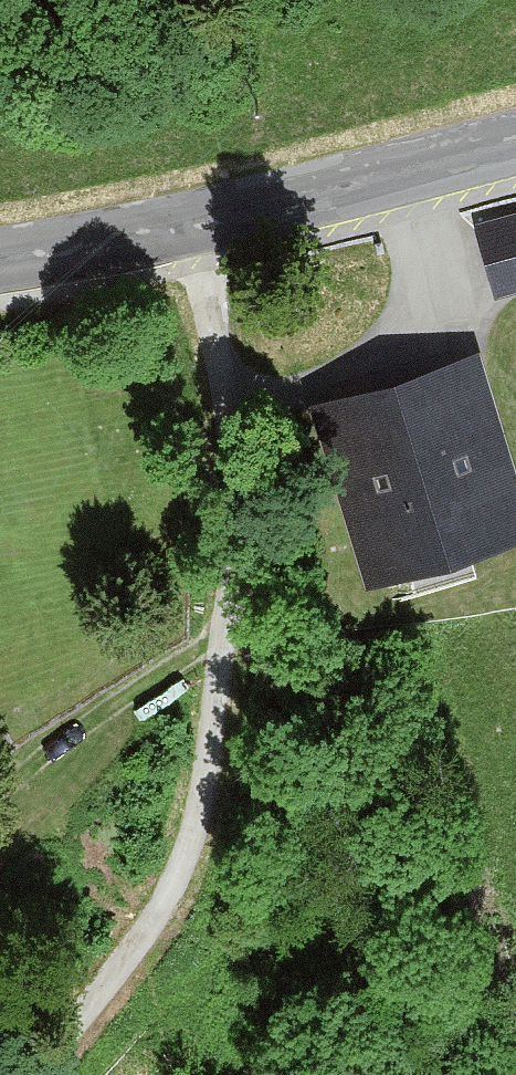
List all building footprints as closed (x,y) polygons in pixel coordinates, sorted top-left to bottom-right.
[(475,222),(494,296),(515,290),(515,211),(475,222)] [(309,401),(365,580),(515,533),(515,466),(480,348),(309,401)]
